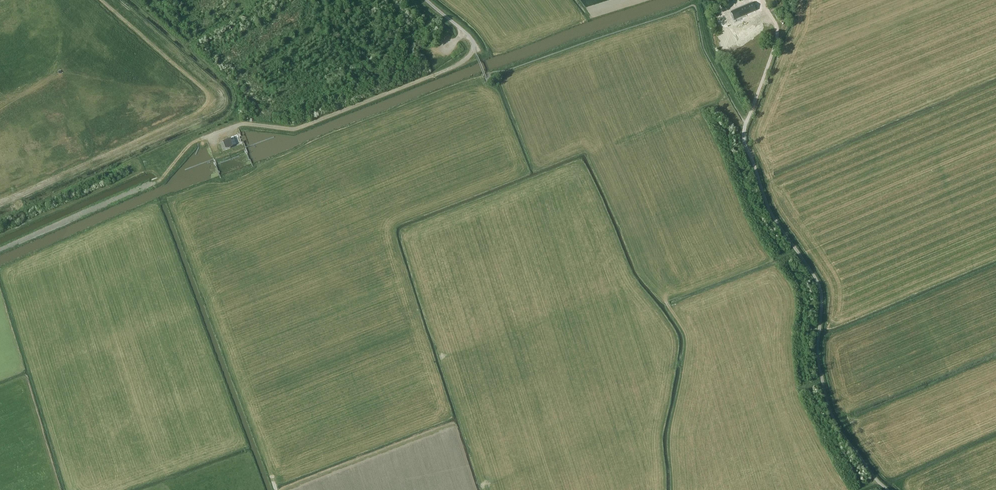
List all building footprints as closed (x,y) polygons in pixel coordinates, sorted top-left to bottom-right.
[(756,10),(753,2),(731,12),(734,20),(756,10)] [(234,145),(233,145),(231,138),(223,141),(225,148),(229,148),(230,149),(231,148),(234,145)]
